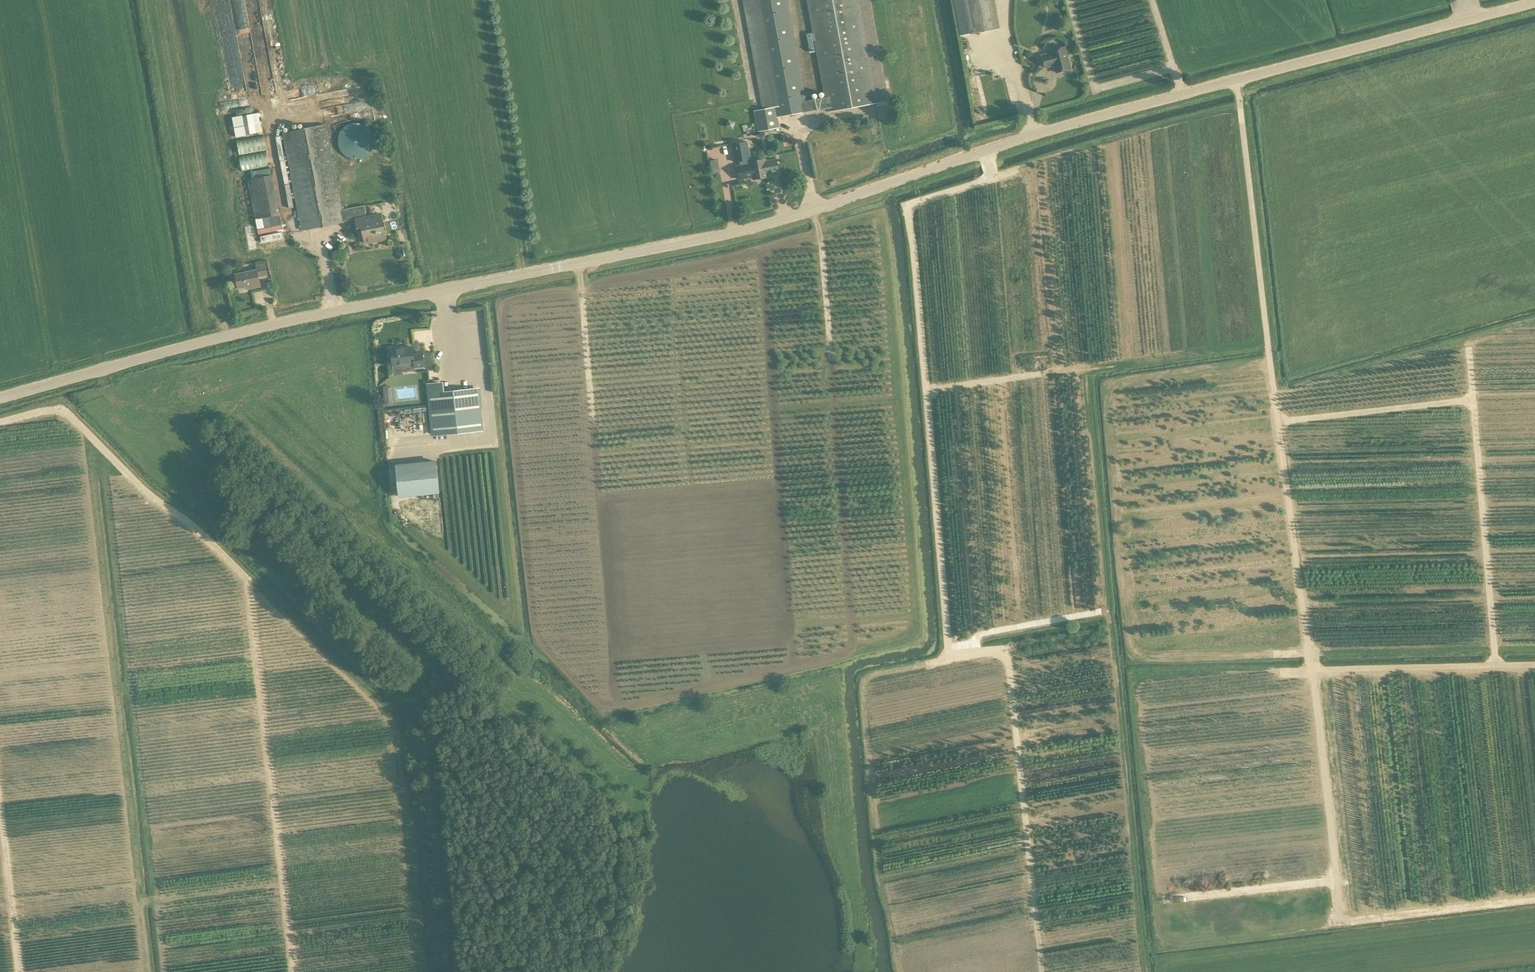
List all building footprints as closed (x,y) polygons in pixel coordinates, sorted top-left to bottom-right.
[(763,109),(754,111),(758,132),(780,128),(778,117),(828,108),(828,112),(877,103),(858,0),(808,0),(814,32),(807,33),(810,51),(815,50),(813,40),(815,40),(826,98),(806,101),(788,0),(743,0),(763,109)] [(969,33),(999,27),(994,0),(963,0),(969,33)] [(1054,65),(1056,73),(1070,69),(1064,48),(1050,51),(1051,54),(1041,56),(1044,68),(1054,65)] [(232,115),(235,135),(260,133),(258,112),(232,115)] [(354,159),(355,159),(357,159),(359,159),(360,158),(362,158),(364,157),(365,156),(366,155),(368,154),(369,153),(370,152),(371,150),(372,149),(373,147),(373,146),(373,144),(374,143),(374,141),(374,139),(373,138),(373,136),(373,134),(372,133),(371,131),(370,130),(369,129),(368,127),(366,126),(365,125),(364,125),(362,124),(360,123),(359,123),(357,123),(355,123),(354,123),(352,123),(350,123),(349,124),(347,125),(346,125),(344,126),(343,127),(342,129),(341,130),(340,131),(339,133),(338,134),(338,136),(338,138),(337,139),(337,141),(337,143),(338,144),(338,146),(338,147),(339,149),(340,150),(341,152),(342,153),(343,154),(344,155),(346,156),(347,157),(349,158),(350,158),(352,159),(354,159)] [(381,214),(366,217),(364,205),(342,210),(326,124),(283,132),(302,231),(344,222),(344,221),(355,219),(359,239),(364,238),(365,244),(386,239),(381,214)] [(242,170),(268,166),(263,136),(237,140),(242,170)] [(747,142),(733,144),(736,161),(741,160),(742,166),(738,166),(740,179),(753,177),(753,180),(768,177),(768,174),(779,172),(777,159),(766,161),(765,158),(750,161),(750,164),(748,164),(747,159),(750,158),(747,142)] [(272,175),(247,179),(255,220),(279,215),(272,175)] [(404,228),(397,230),(400,242),(407,240),(404,228)] [(282,238),(281,232),(261,236),(262,242),(282,238)] [(261,286),(259,277),(267,275),(265,264),(256,266),(257,269),(235,274),(238,289),(250,286),(250,289),(261,286)] [(390,357),(392,358),(393,366),(414,364),(414,368),(424,367),(422,353),(414,354),(413,347),(391,349),(391,351),(389,353),(390,357)] [(442,383),(428,385),(433,434),(472,431),(483,429),(480,401),(479,390),(443,394),(442,383)] [(439,491),(436,461),(396,465),(399,496),(439,491)]
